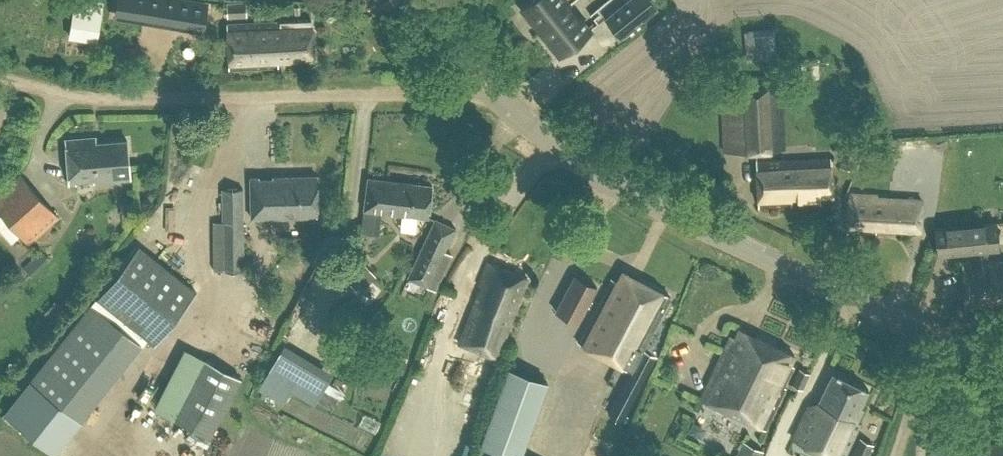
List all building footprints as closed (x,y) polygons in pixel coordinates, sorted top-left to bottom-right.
[(115,13),(202,28),(205,5),(207,5),(208,4),(186,0),(118,0),(115,13)] [(560,54),(590,30),(567,0),(529,0),(521,6),(560,54)] [(620,37),(657,7),(652,0),(626,0),(604,17),(620,37)] [(227,16),(246,14),(245,1),(226,2),(227,16)] [(75,7),(70,35),(95,39),(100,12),(75,7)] [(229,68),(277,65),(277,60),(312,58),(310,17),(226,22),(229,68)] [(765,51),(766,23),(740,22),(738,50),(765,51)] [(767,86),(766,75),(748,76),(748,87),(721,88),(724,151),(756,149),(759,206),(791,204),(790,196),(833,194),(831,163),(830,163),(829,156),(773,159),(773,147),(785,147),(782,85),(767,86)] [(99,142),(98,135),(67,139),(70,180),(128,175),(125,139),(99,142)] [(58,216),(19,173),(0,191),(0,212),(28,243),(58,216)] [(250,217),(317,215),(316,174),(249,176),(250,217)] [(427,216),(432,184),(368,177),(364,209),(427,216)] [(349,182),(317,183),(319,217),(350,215),(349,182)] [(212,270),(243,269),(242,186),(220,187),(221,220),(211,221),(212,270)] [(921,228),(921,199),(876,197),(876,194),(848,193),(847,231),(875,232),(876,227),(921,228)] [(435,288),(450,254),(444,251),(455,227),(434,218),(408,276),(435,288)] [(986,248),(987,248),(985,223),(935,227),(937,253),(976,249),(976,261),(963,262),(965,305),(1002,303),(1002,260),(987,261),(986,248)] [(155,341),(196,289),(137,243),(95,296),(125,320),(155,341)] [(40,249),(22,266),(31,275),(49,259),(40,249)] [(342,272),(357,291),(374,277),(359,259),(342,272)] [(519,300),(527,277),(487,262),(478,284),(481,285),(460,343),(497,358),(518,300),(519,300)] [(670,296),(622,270),(616,282),(612,280),(578,343),(630,371),(609,411),(622,418),(655,356),(648,352),(652,343),(646,340),(670,296)] [(596,286),(574,274),(555,310),(577,322),(596,286)] [(795,354),(739,328),(736,336),(731,334),(701,397),(766,428),(785,387),(782,386),(793,365),(791,364),(795,354)] [(210,436),(241,376),(184,347),(153,408),(210,436)] [(280,349),(257,387),(281,401),(289,389),(313,403),(328,377),(280,349)] [(402,374),(407,361),(392,355),(387,367),(402,374)] [(16,364),(11,362),(7,370),(12,372),(16,364)] [(547,381),(508,367),(480,444),(496,450),(494,455),(520,455),(547,381)] [(803,389),(810,372),(799,367),(791,383),(803,389)] [(860,422),(857,421),(863,407),(860,405),(868,390),(832,373),(818,401),(808,404),(793,435),(837,455),(844,455),(860,422)] [(53,453),(79,421),(29,381),(3,413),(53,453)] [(725,450),(733,455),(741,455),(750,444),(737,434),(725,450)] [(873,443),(859,436),(850,455),(867,455),(873,443)] [(125,455),(148,455),(134,443),(123,454),(125,455)]
